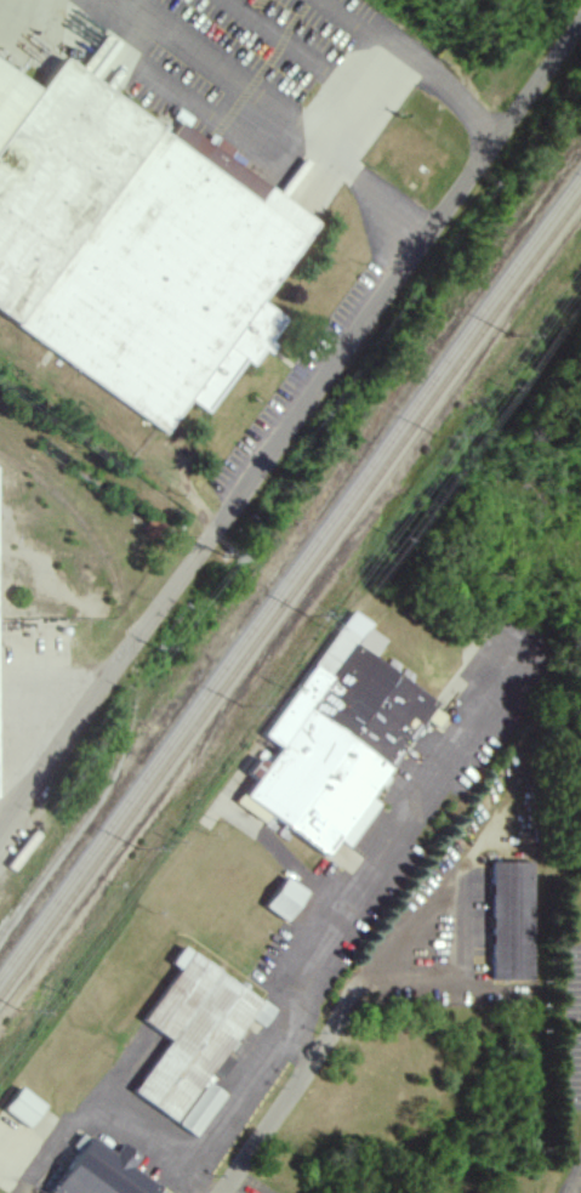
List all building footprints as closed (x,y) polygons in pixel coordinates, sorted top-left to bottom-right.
[(170,428),(188,401),(207,414),(243,361),(251,367),(263,350),(265,352),(287,320),(262,303),(318,221),(227,160),(231,154),(180,119),(171,133),(63,60),(43,90),(0,61),(0,313),(170,428)] [(438,702),(374,659),(386,641),(370,630),(373,624),(352,610),(266,738),(282,748),(270,765),(260,759),(249,776),(255,780),(238,805),(266,824),(271,816),(330,855),(339,840),(352,848),(382,804),(374,799),(438,702)] [(492,981),(533,981),(535,863),(493,862),(492,981)] [(291,922),(308,891),(286,879),(268,910),(291,922)] [(197,1136),(225,1094),(208,1083),(250,1018),(265,1028),(277,1009),(183,949),(173,965),(179,968),(144,1023),(169,1039),(133,1094),(197,1136)] [(29,1129),(46,1107),(21,1089),(5,1111),(29,1129)] [(133,1170),(141,1157),(122,1145),(116,1154),(86,1135),(49,1192),(169,1192),(133,1170)]
